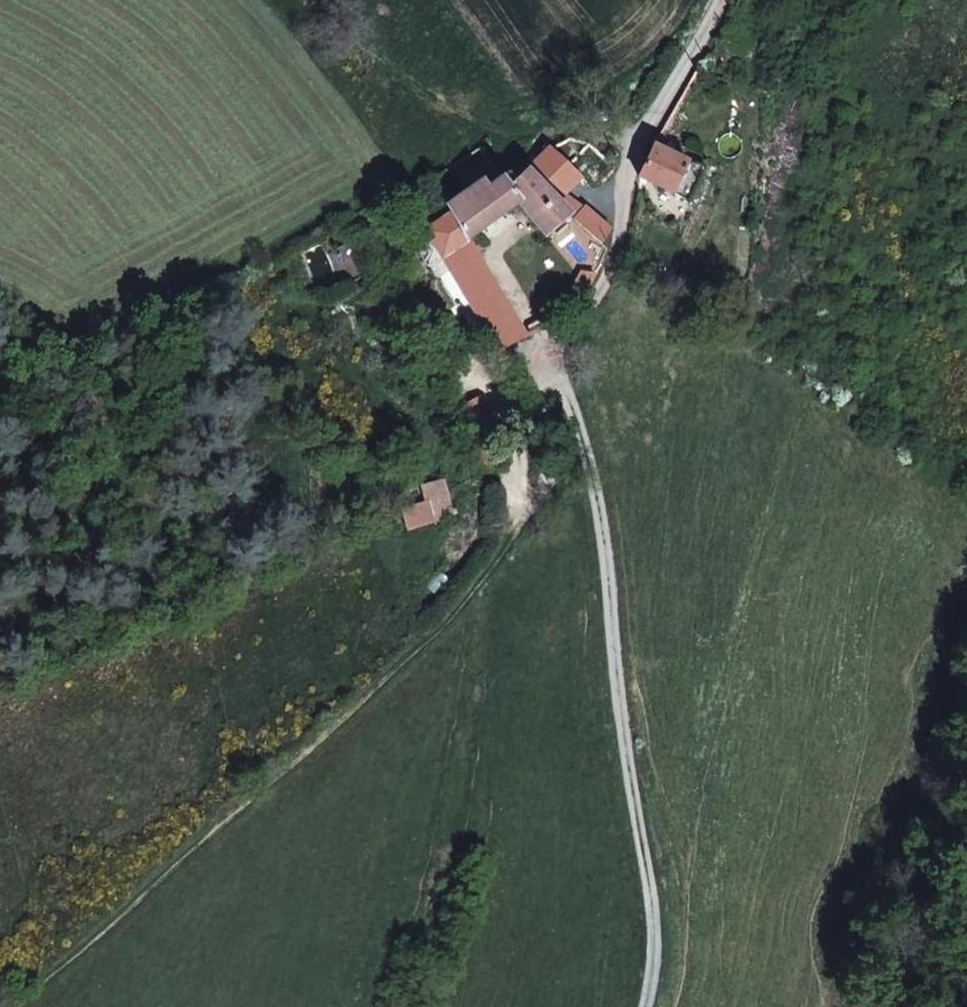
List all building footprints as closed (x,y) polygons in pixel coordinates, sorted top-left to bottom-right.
[(688,162),(653,145),(638,177),(673,194),(688,162)] [(549,146),(524,171),(556,201),(581,178),(549,146)] [(450,212),(423,231),(443,260),(470,240),(521,204),(548,238),(571,215),(556,201),(524,171),(509,184),(503,177),(489,186),(483,180),(446,205),(450,212)] [(585,205),(574,217),(602,243),(611,229),(585,205)] [(443,260),(501,351),(527,337),(470,240),(443,260)]
